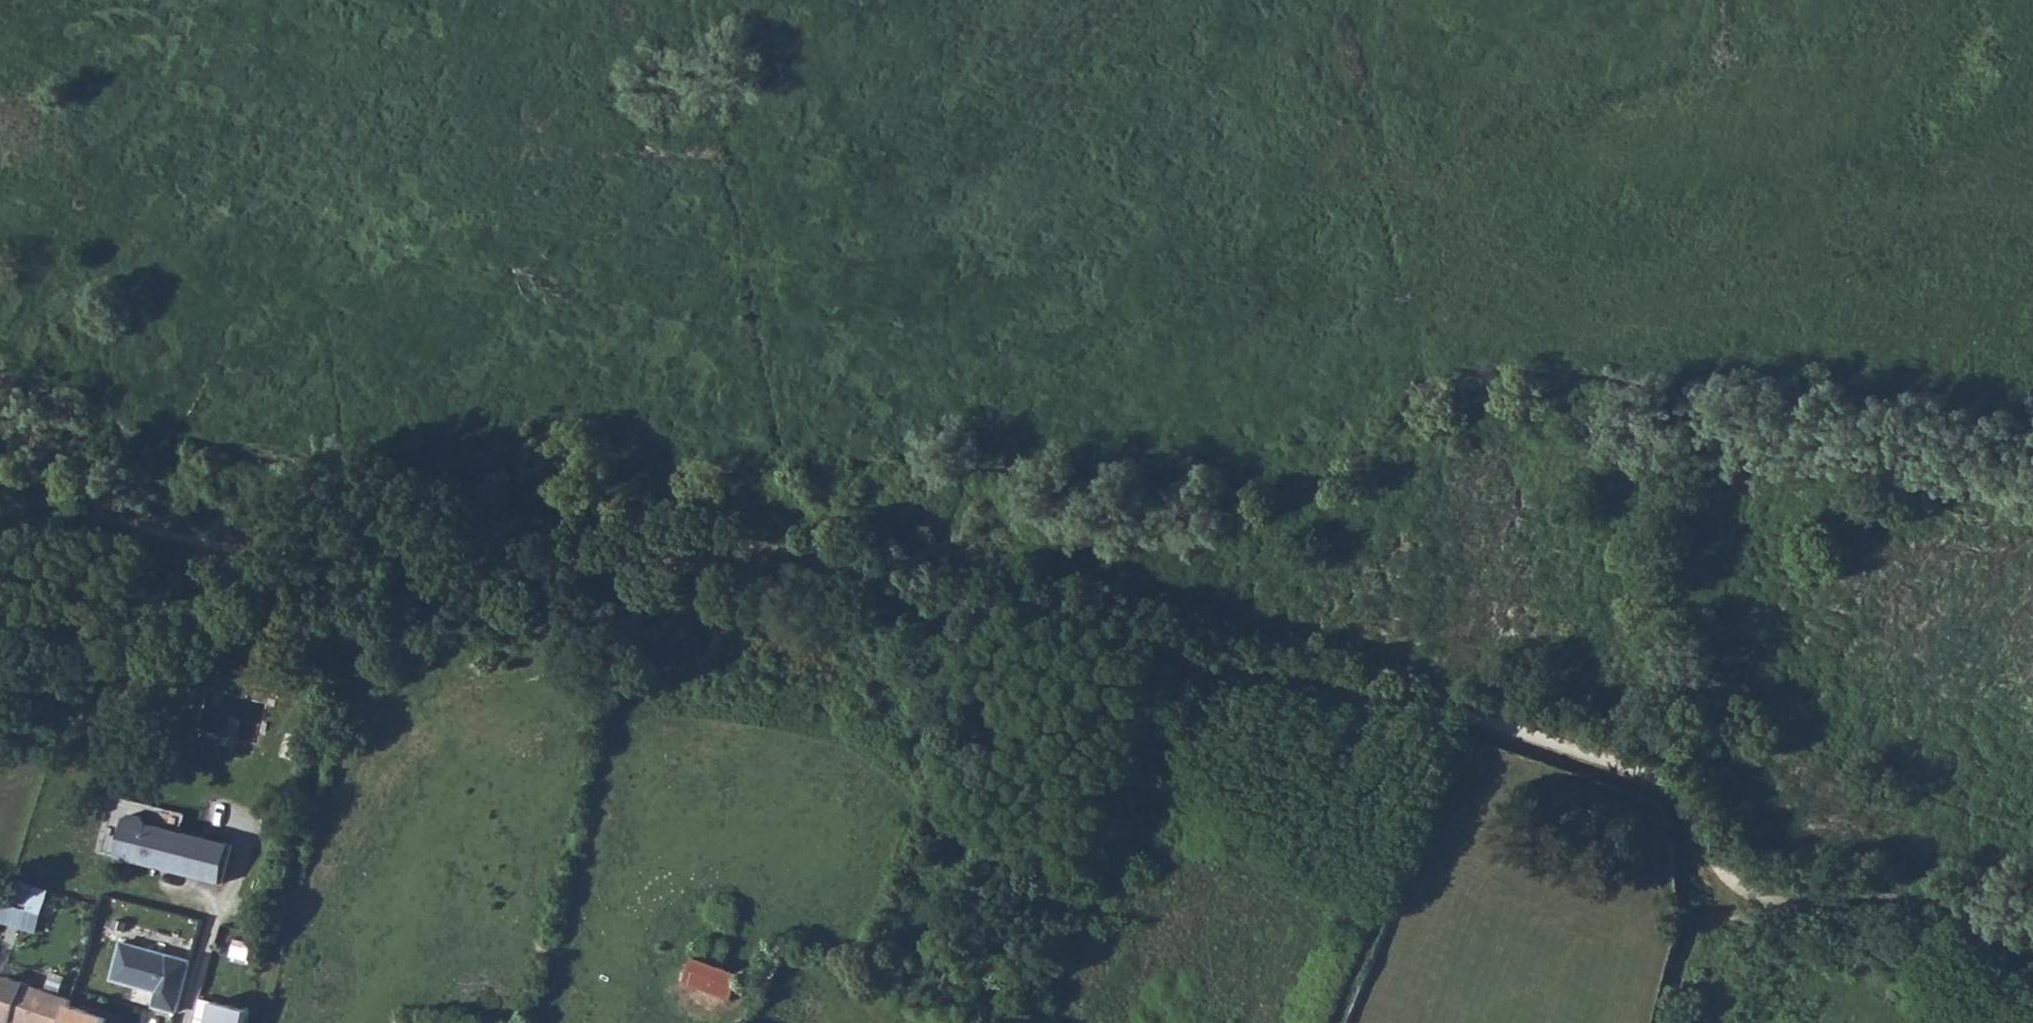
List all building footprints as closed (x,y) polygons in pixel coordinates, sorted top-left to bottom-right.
[(109,799),(95,855),(227,888),(237,847),(180,833),(184,817),(109,799)] [(60,899),(37,892),(32,908),(55,915),(60,899)] [(124,942),(113,979),(159,992),(155,1007),(177,1013),(191,961),(124,942)] [(735,998),(745,972),(697,954),(687,980),(735,998)] [(0,995),(0,1020),(10,1022),(64,1022),(72,1000),(7,976),(0,995)] [(72,1000),(64,1022),(107,1022),(110,1015),(72,1000)] [(212,1022),(251,1022),(255,1010),(218,1000),(212,1022)]
